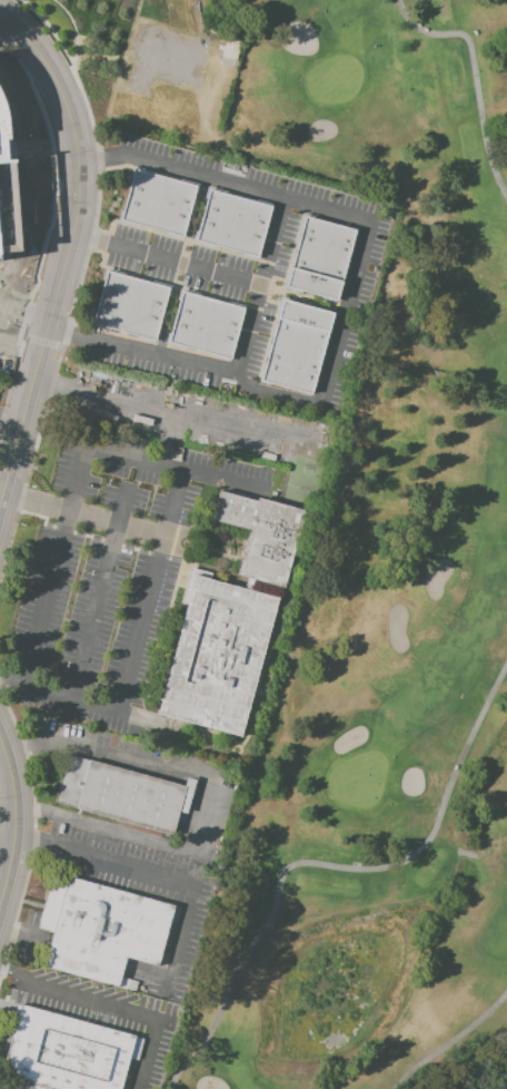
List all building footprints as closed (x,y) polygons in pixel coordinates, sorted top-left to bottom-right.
[(221,57),(227,33),(241,37),(236,60),(221,57)] [(135,169),(197,186),(182,236),(120,219),(135,169)] [(209,190),(271,206),(258,257),(196,241),(209,190)] [(305,216),(356,229),(337,301),(286,286),(305,216)] [(107,272),(170,288),(156,342),(93,325),(107,272)] [(181,292),(243,307),(230,359),(168,343),(181,292)] [(282,300),(332,313),(311,395),(260,381),(282,300)] [(218,491),(256,501),(257,498),(304,511),(298,534),(299,536),(297,544),(295,543),(284,588),(254,580),(247,578),(237,576),(248,530),(210,520),(218,491)] [(158,714),(241,736),(278,598),(209,579),(210,573),(190,568),(181,602),(187,604),(158,714)] [(244,590),(281,595),(282,586),(245,581),(244,590)] [(67,754),(185,787),(187,777),(196,781),(187,814),(178,812),(171,835),(53,802),(67,754)] [(56,872),(177,908),(159,969),(127,959),(118,988),(44,967),(53,935),(38,931),(56,872)] [(135,1036),(120,1088),(51,1088),(27,1082),(2,1077),(21,1005),(135,1036)] [(136,1060),(142,1039),(134,1037),(128,1058),(136,1060)]
